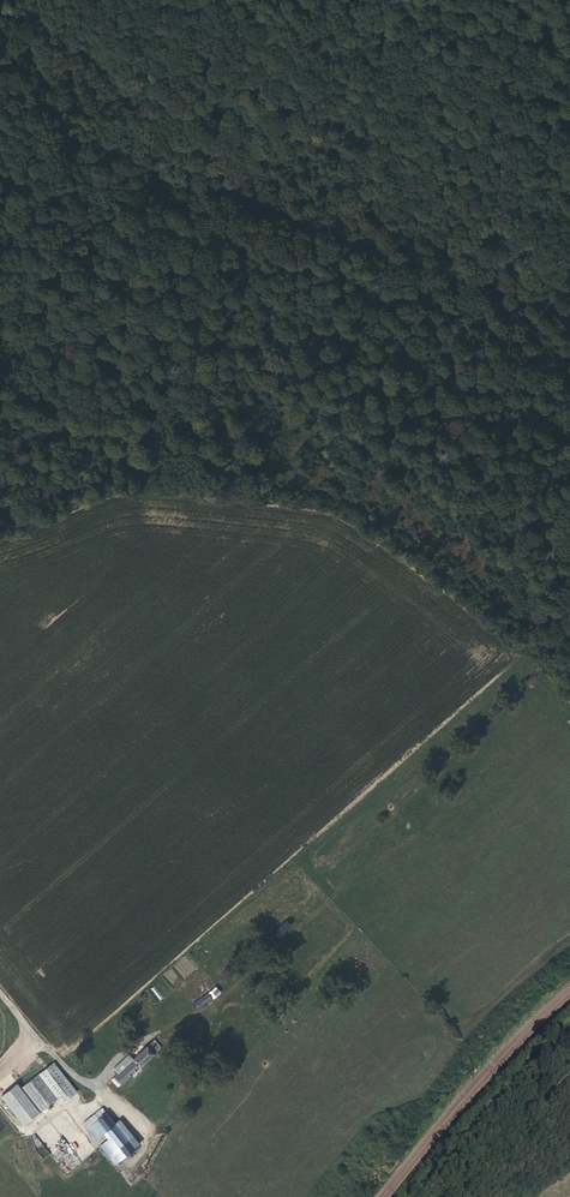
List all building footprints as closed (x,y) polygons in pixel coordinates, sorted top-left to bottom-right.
[(276,928),(281,933),(291,923),(285,918),(276,928)] [(227,982),(214,993),(221,1001),(234,989),(227,982)] [(154,984),(150,988),(159,1000),(164,996),(154,984)] [(214,993),(198,1002),(203,1011),(219,1002),(214,993)] [(128,1069),(123,1073),(117,1079),(124,1087),(165,1051),(159,1043),(142,1057),(137,1061),(128,1069)] [(125,1065),(128,1069),(137,1061),(133,1057),(125,1065)] [(58,1061),(43,1072),(47,1077),(62,1096),(66,1101),(80,1091),(58,1061)] [(120,1069),(123,1073),(128,1069),(125,1065),(120,1069)] [(25,1085),(30,1092),(47,1077),(43,1072),(25,1085)] [(47,1077),(30,1092),(43,1110),(62,1096),(47,1077)] [(22,1080),(6,1092),(27,1121),(43,1110),(30,1092),(25,1085),(22,1080)] [(102,1113),(105,1118),(113,1113),(109,1107),(102,1113)] [(105,1118),(133,1157),(142,1151),(122,1124),(113,1113),(105,1118)] [(112,1131),(104,1119),(99,1122),(95,1118),(89,1122),(102,1138),(112,1131)] [(132,1158),(133,1157),(105,1118),(104,1119),(112,1131),(117,1137),(132,1158)] [(122,1124),(142,1151),(147,1148),(127,1120),(122,1124)] [(128,1161),(132,1158),(117,1137),(113,1141),(128,1161)]
